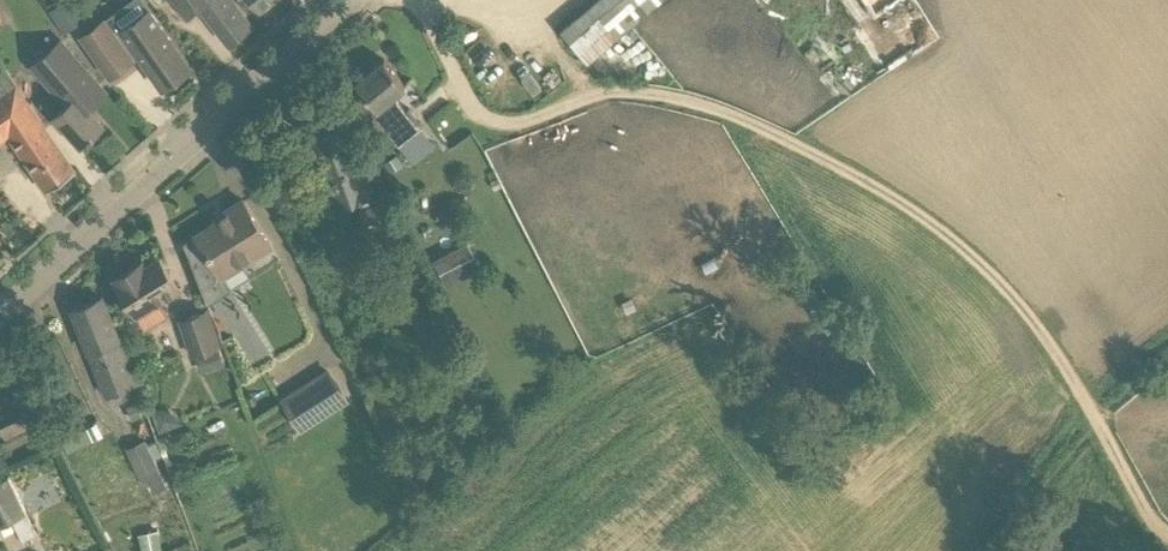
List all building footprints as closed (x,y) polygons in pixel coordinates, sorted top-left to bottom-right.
[(51,11),(65,31),(83,19),(70,0),(68,0),(51,11)] [(202,8),(230,43),(252,25),(232,0),(173,0),(188,19),(202,8)] [(260,11),(274,0),(252,0),(260,11)] [(588,62),(661,0),(597,0),(561,31),(588,62)] [(870,9),(883,0),(864,0),(870,9)] [(132,58),(138,54),(164,88),(193,67),(150,8),(115,34),(132,58)] [(105,20),(81,37),(111,78),(134,61),(132,58),(115,34),(105,20)] [(61,40),(32,65),(67,105),(55,116),(81,146),(105,124),(90,108),(107,92),(61,40)] [(376,138),(387,128),(400,145),(424,125),(411,108),(407,111),(395,95),(407,86),(386,59),(358,82),(367,93),(351,106),(376,138)] [(6,70),(0,74),(0,138),(8,133),(48,191),(76,172),(6,70)] [(312,135),(339,210),(373,197),(345,123),(312,135)] [(398,156),(385,163),(391,173),(404,165),(398,156)] [(223,276),(272,246),(244,200),(222,213),(224,217),(197,234),(223,276)] [(393,200),(360,211),(368,232),(400,221),(393,200)] [(139,318),(187,288),(162,246),(113,276),(139,318)] [(130,398),(126,388),(136,384),(102,298),(73,309),(108,396),(109,395),(113,405),(130,398)] [(181,320),(195,357),(219,348),(205,311),(181,320)] [(226,366),(219,348),(195,357),(202,375),(226,366)] [(327,371),(282,399),(302,430),(347,401),(327,371)] [(128,407),(133,420),(144,416),(138,403),(128,407)] [(6,438),(29,428),(27,424),(23,417),(1,427),(6,438)] [(140,478),(159,469),(147,440),(127,449),(140,478)] [(23,541),(37,534),(26,510),(27,509),(10,475),(0,479),(0,522),(12,516),(23,541)] [(139,534),(142,550),(163,550),(158,530),(139,534)]
